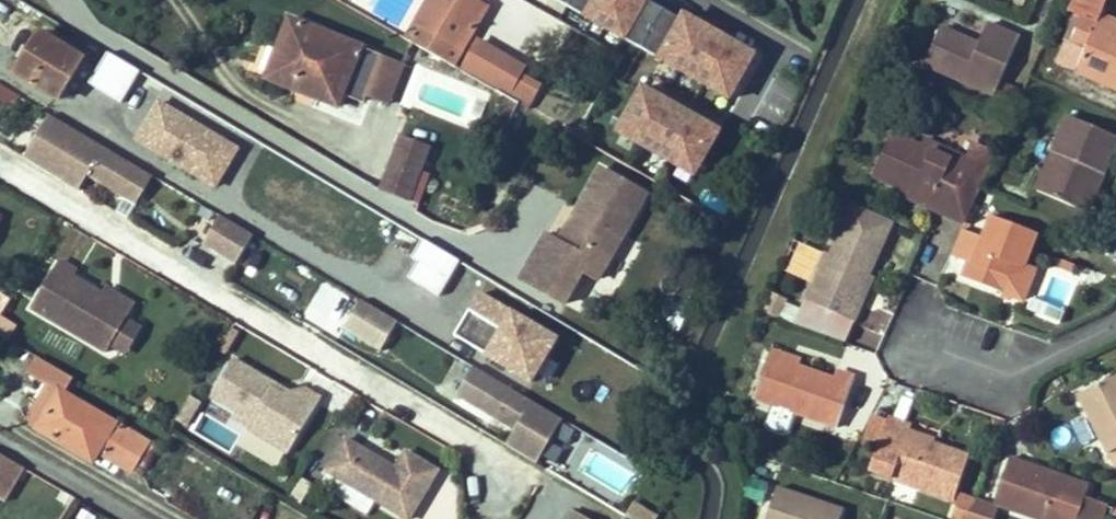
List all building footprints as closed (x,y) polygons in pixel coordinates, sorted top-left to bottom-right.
[(418,23),(423,26),(413,43),(452,65),(486,8),(473,0),(431,0),(418,23)] [(729,99),(752,59),(744,55),(747,50),(711,29),(708,34),(700,30),(682,20),(685,15),(659,0),(555,0),(729,99)] [(1102,13),(1098,22),(1096,27),(1115,35),(1115,19),(1102,13)] [(1096,27),(1098,22),(1083,15),(1081,20),(1076,17),(1065,42),(1086,51),(1076,72),(1115,90),(1115,35),(1096,27)] [(381,55),(289,19),(281,40),(289,43),(277,72),(318,88),(314,97),(338,106),(343,93),(363,101),(366,94),(381,55)] [(408,39),(413,43),(423,26),(418,23),(408,39)] [(941,28),(925,66),(994,96),(1020,38),(988,24),(979,45),(941,28)] [(711,29),(703,25),(700,30),(708,34),(711,29)] [(59,101),(84,59),(41,33),(16,74),(59,101)] [(289,43),(281,40),(266,78),(314,97),(318,88),(277,72),(289,43)] [(755,54),(747,50),(744,55),(752,59),(755,54)] [(140,72),(108,53),(98,69),(131,88),(140,72)] [(405,64),(381,55),(366,94),(389,103),(405,64)] [(884,72),(873,66),(864,86),(875,91),(884,72)] [(3,129),(21,95),(0,83),(0,128),(3,129)] [(647,97),(640,93),(637,98),(644,103),(647,97)] [(156,97),(131,139),(216,188),(241,146),(156,97)] [(644,103),(637,98),(615,137),(692,181),(713,142),(706,137),(709,132),(647,97),(644,103)] [(126,121),(100,105),(91,120),(117,136),(126,121)] [(139,167),(50,114),(24,158),(62,180),(70,166),(88,177),(122,197),(139,167)] [(1115,145),(1115,138),(1068,117),(1037,190),(1079,209),(1096,171),(1103,175),(1115,145)] [(716,137),(709,132),(706,137),(713,142),(716,137)] [(945,217),(967,167),(923,147),(892,133),(873,176),(904,189),(932,202),(928,210),(945,217)] [(432,148),(401,136),(380,190),(420,205),(426,188),(418,184),(423,172),(432,148)] [(964,225),(990,167),(926,139),(923,147),(967,167),(945,217),(964,225)] [(70,166),(62,180),(79,191),(88,177),(70,166)] [(136,206),(154,176),(139,167),(122,197),(136,206)] [(547,236),(522,280),(565,305),(584,272),(598,280),(646,196),(601,170),(578,211),(584,214),(579,223),(573,219),(559,243),(547,236)] [(1096,171),(1079,209),(1087,212),(1103,175),(1096,171)] [(431,175),(423,172),(418,184),(426,188),(431,175)] [(932,202),(904,189),(900,197),(928,210),(932,202)] [(805,300),(855,322),(862,306),(857,304),(870,275),(892,226),(852,208),(832,254),(817,286),(812,284),(805,300)] [(573,219),(579,223),(584,214),(578,211),(573,219)] [(236,265),(253,236),(220,216),(203,245),(236,265)] [(983,238),(962,230),(954,257),(971,263),(965,278),(1023,301),(1035,271),(1023,267),(1036,234),(991,216),(983,238)] [(817,286),(832,254),(827,252),(812,284),(817,286)] [(1076,266),(1063,260),(1059,269),(1072,275),(1076,266)] [(77,272),(60,261),(32,308),(107,352),(112,344),(127,320),(131,312),(102,294),(74,278),(77,272)] [(875,277),(870,275),(857,304),(862,306),(875,277)] [(131,312),(135,306),(106,289),(102,294),(131,312)] [(534,380),(560,333),(479,289),(453,336),(534,380)] [(784,303),(769,297),(762,313),(777,318),(784,303)] [(381,351),(398,322),(362,300),(344,329),(381,351)] [(855,322),(805,300),(800,311),(794,324),(846,343),(855,322)] [(800,311),(784,303),(777,318),(794,324),(800,311)] [(877,352),(892,315),(865,304),(850,341),(877,352)] [(1,318),(0,319),(0,335),(8,340),(16,327),(1,318)] [(126,353),(141,328),(127,320),(112,344),(126,353)] [(771,349),(769,356),(799,366),(802,360),(771,349)] [(799,366),(769,356),(754,398),(773,404),(795,412),(838,427),(855,378),(837,372),(835,379),(799,366)] [(275,385),(233,360),(211,397),(236,412),(251,421),(247,429),(288,454),(321,399),(305,390),(290,394),(282,396),(272,389),(275,385)] [(563,420),(474,367),(456,396),(514,431),(507,445),(537,463),(563,420)] [(1079,396),(1115,468),(1115,377),(1079,396)] [(26,423),(36,429),(58,391),(48,385),(26,423)] [(290,394),(275,385),(272,389),(282,396),(290,394)] [(58,391),(36,429),(92,461),(98,452),(106,439),(110,441),(103,455),(131,471),(147,443),(58,391)] [(200,402),(192,397),(178,420),(186,426),(200,402)] [(795,412),(773,404),(768,418),(772,425),(783,429),(790,426),(795,412)] [(875,411),(864,440),(881,446),(891,417),(875,411)] [(251,421),(236,412),(231,420),(247,429),(251,421)] [(933,445),(908,436),(910,431),(913,422),(892,415),(891,417),(881,446),(872,473),(953,502),(969,458),(933,445)] [(908,436),(933,445),(934,440),(910,431),(908,436)] [(98,452),(103,455),(110,441),(106,439),(98,452)] [(406,452),(396,469),(346,439),(327,471),(407,518),(410,518),(438,471),(406,452)] [(0,454),(0,498),(5,502),(25,468),(0,454)] [(1010,458),(994,504),(1037,518),(1078,518),(1085,499),(1089,486),(1010,458)] [(767,518),(841,518),(844,510),(778,487),(767,518)] [(952,518),(971,518),(973,513),(977,503),(960,497),(952,518)] [(1085,499),(1078,518),(1100,518),(1105,506),(1085,499)] [(658,515),(636,500),(626,515),(633,518),(656,518),(658,515)] [(977,503),(973,513),(991,518),(995,518),(998,510),(977,503)] [(567,518),(587,518),(572,510),(567,518)]
